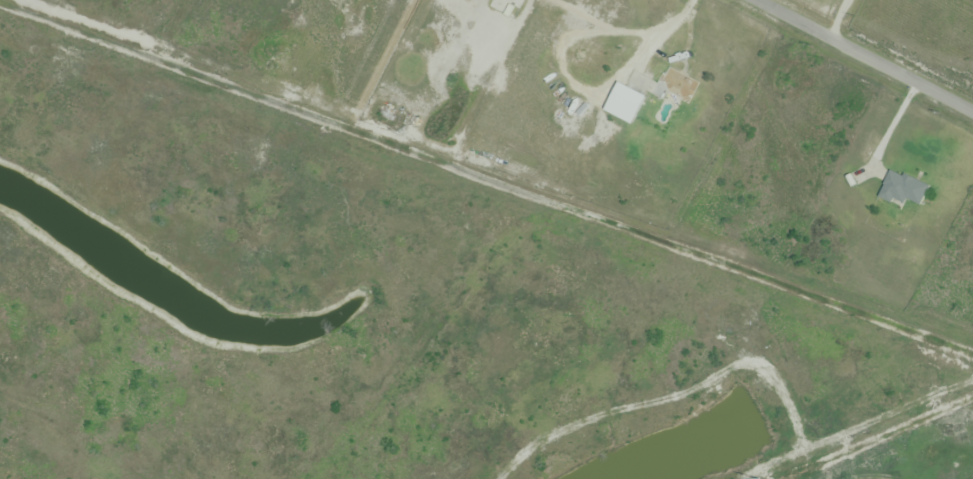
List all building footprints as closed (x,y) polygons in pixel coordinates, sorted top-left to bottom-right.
[(488,9),(515,20),(523,0),(491,0),(488,9)] [(663,102),(665,95),(691,105),(700,81),(663,66),(651,97),(663,102)] [(614,101),(635,116),(645,102),(624,86),(614,101)] [(878,196),(903,207),(906,200),(920,206),(928,187),(889,170),(878,196)]
